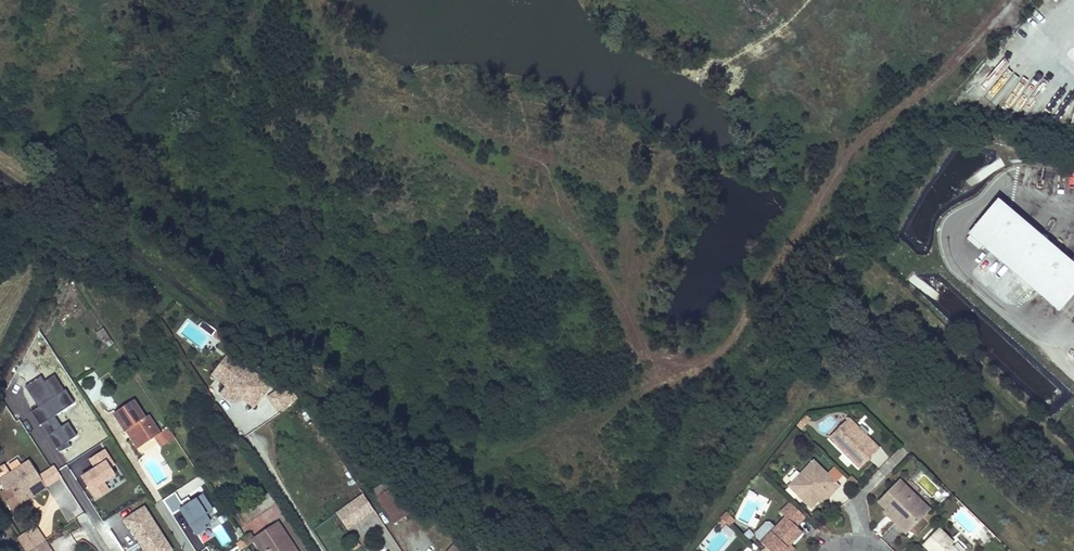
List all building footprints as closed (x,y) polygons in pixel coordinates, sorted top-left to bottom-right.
[(970,236),(984,247),(988,243),(1062,307),(1073,292),(1073,262),(1002,199),(970,236)] [(215,372),(222,378),(240,357),(232,350),(215,372)] [(255,404),(272,383),(240,357),(222,378),(228,382),(239,392),(242,389),(247,393),(245,396),(255,404)] [(41,419),(73,406),(60,373),(45,379),(44,376),(28,383),(38,408),(37,409),(41,419)] [(268,389),(278,406),(298,394),(292,385),(284,379),(268,389)] [(228,382),(221,390),(233,399),(245,396),(247,393),(242,389),(239,392),(228,382)] [(140,446),(154,437),(159,434),(148,418),(145,419),(133,402),(114,414),(125,432),(127,431),(129,429),(140,446)] [(845,430),(835,440),(860,464),(880,443),(848,413),(838,423),(845,430)] [(54,433),(63,445),(78,432),(68,421),(54,433)] [(845,430),(838,423),(829,433),(835,440),(845,430)] [(154,437),(160,447),(175,438),(168,428),(159,434),(154,437)] [(127,431),(125,432),(137,448),(140,446),(129,429),(127,431)] [(111,489),(105,481),(120,471),(104,448),(75,467),(95,499),(111,489)] [(835,490),(841,483),(815,458),(793,481),(806,494),(804,496),(813,505),(820,498),(820,493),(823,489),(826,492),(831,487),(834,490),(835,490)] [(41,480),(29,460),(10,471),(0,478),(0,480),(3,485),(6,489),(1,492),(10,508),(21,502),(16,495),(41,480)] [(10,471),(4,462),(0,465),(0,478),(10,471)] [(902,478),(880,501),(887,508),(893,514),(896,510),(901,515),(899,517),(910,528),(927,510),(911,495),(915,491),(902,478)] [(386,479),(372,488),(394,521),(407,513),(397,496),(390,485),(386,479)] [(41,480),(16,495),(21,502),(45,486),(41,480)] [(806,494),(793,481),(791,483),(804,496),(806,494)] [(394,482),(390,485),(397,496),(401,493),(394,482)] [(826,498),(835,490),(834,490),(831,487),(826,492),(823,489),(820,493),(820,498),(826,498)] [(347,525),(373,508),(362,491),(336,508),(347,525)] [(792,501),(783,510),(788,515),(778,526),(764,541),(775,550),(786,550),(793,544),(804,532),(798,526),(807,516),(792,501)] [(143,550),(173,550),(148,503),(124,516),(143,550)] [(893,514),(887,508),(885,510),(907,531),(910,528),(899,517),(901,515),(896,510),(893,514)] [(736,521),(728,513),(724,519),(732,526),(736,521)] [(760,537),(764,541),(778,526),(774,522),(770,522),(760,532),(760,537)] [(32,547),(44,539),(35,525),(23,533),(32,547)] [(258,539),(266,550),(295,550),(278,525),(258,539)] [(926,543),(934,550),(962,550),(953,543),(955,541),(941,528),(926,543)] [(32,547),(23,533),(16,538),(24,550),(26,550),(32,547)] [(254,533),(243,540),(246,546),(258,539),(254,533)] [(43,540),(32,547),(26,550),(50,550),(43,540)] [(246,546),(243,540),(237,544),(241,550),(246,546)]
